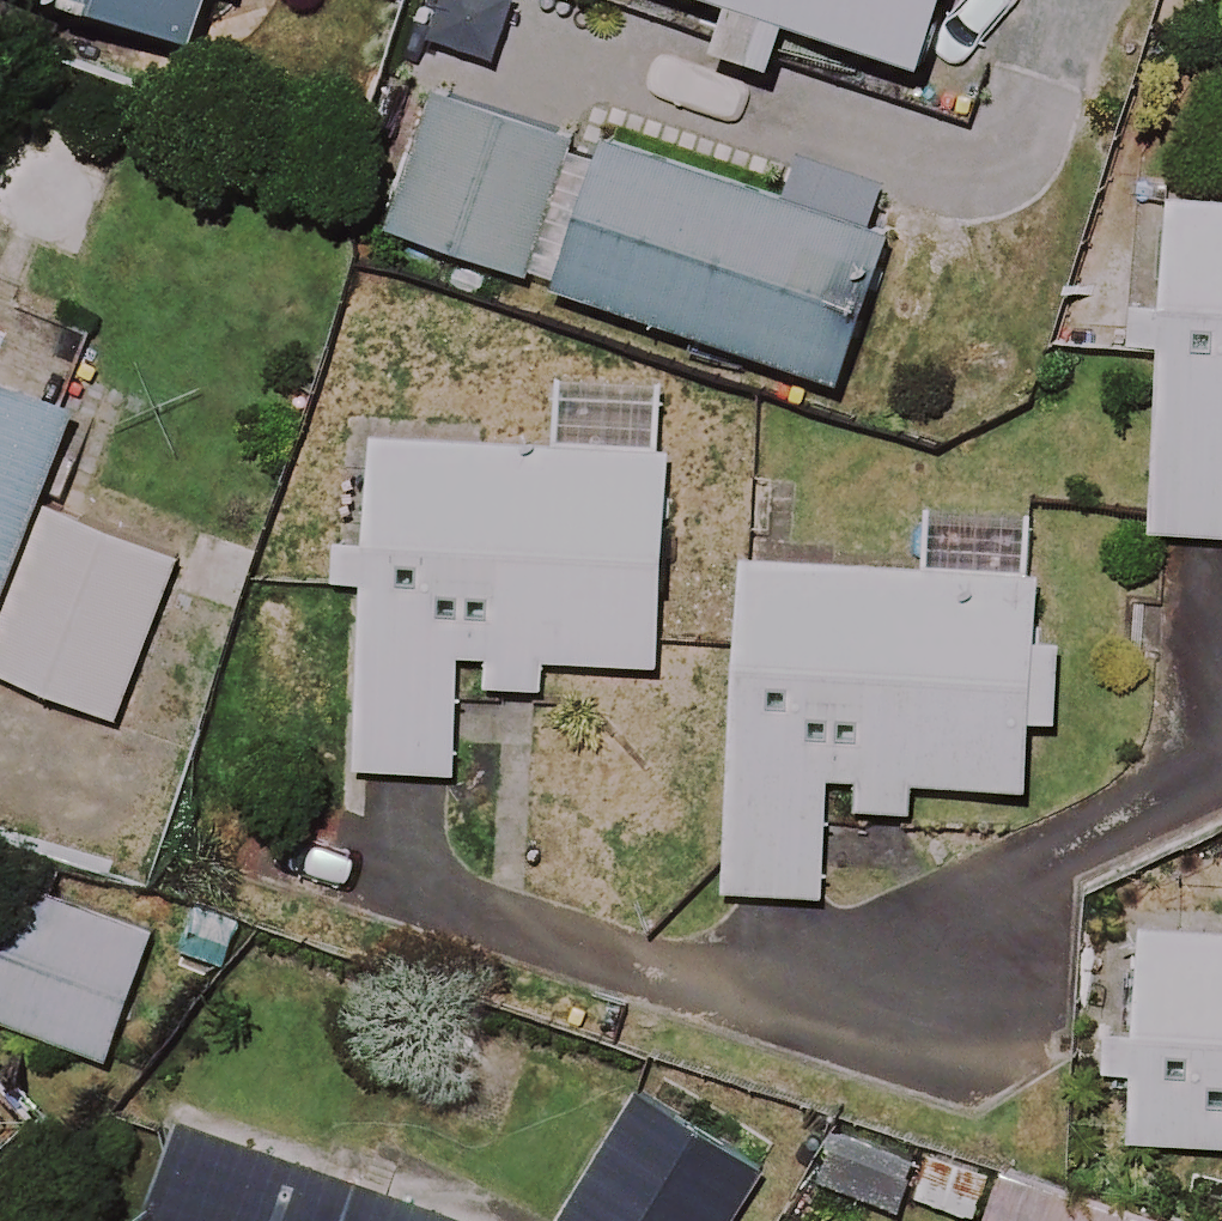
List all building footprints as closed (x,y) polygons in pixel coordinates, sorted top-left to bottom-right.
[(205,39),(217,0),(81,0),(205,39)] [(734,3),(719,52),(776,69),(790,24),(927,67),(948,0),(724,0),(734,3)] [(571,144),(439,101),(397,232),(529,274),(571,144)] [(888,239),(600,144),(552,288),(841,383),(888,239)] [(1169,209),(1151,535),(1221,539),(1221,212),(1169,209)] [(65,411),(54,406),(70,363),(0,337),(0,585),(65,411)] [(454,775),(466,652),(496,654),(494,683),(541,687),(544,656),(648,666),(668,463),(350,433),(339,551),(369,624),(356,766),(454,775)] [(44,511),(0,630),(0,675),(116,717),(174,559),(44,511)] [(865,780),(864,810),(922,813),(923,783),(1026,787),(1037,517),(927,513),(924,570),(739,563),(725,891),(825,895),(829,779),(865,780)] [(31,882),(0,960),(0,1022),(104,1064),(156,933),(31,882)] [(1064,1109),(1061,1186),(1145,1189),(1146,1146),(1221,1151),(1221,937),(1141,932),(1129,1112),(1064,1109)] [(638,1098),(563,1220),(730,1220),(760,1172),(638,1098)] [(182,1126),(149,1220),(451,1220),(182,1126)] [(1018,1182),(1007,1220),(1152,1220),(1018,1182)]
